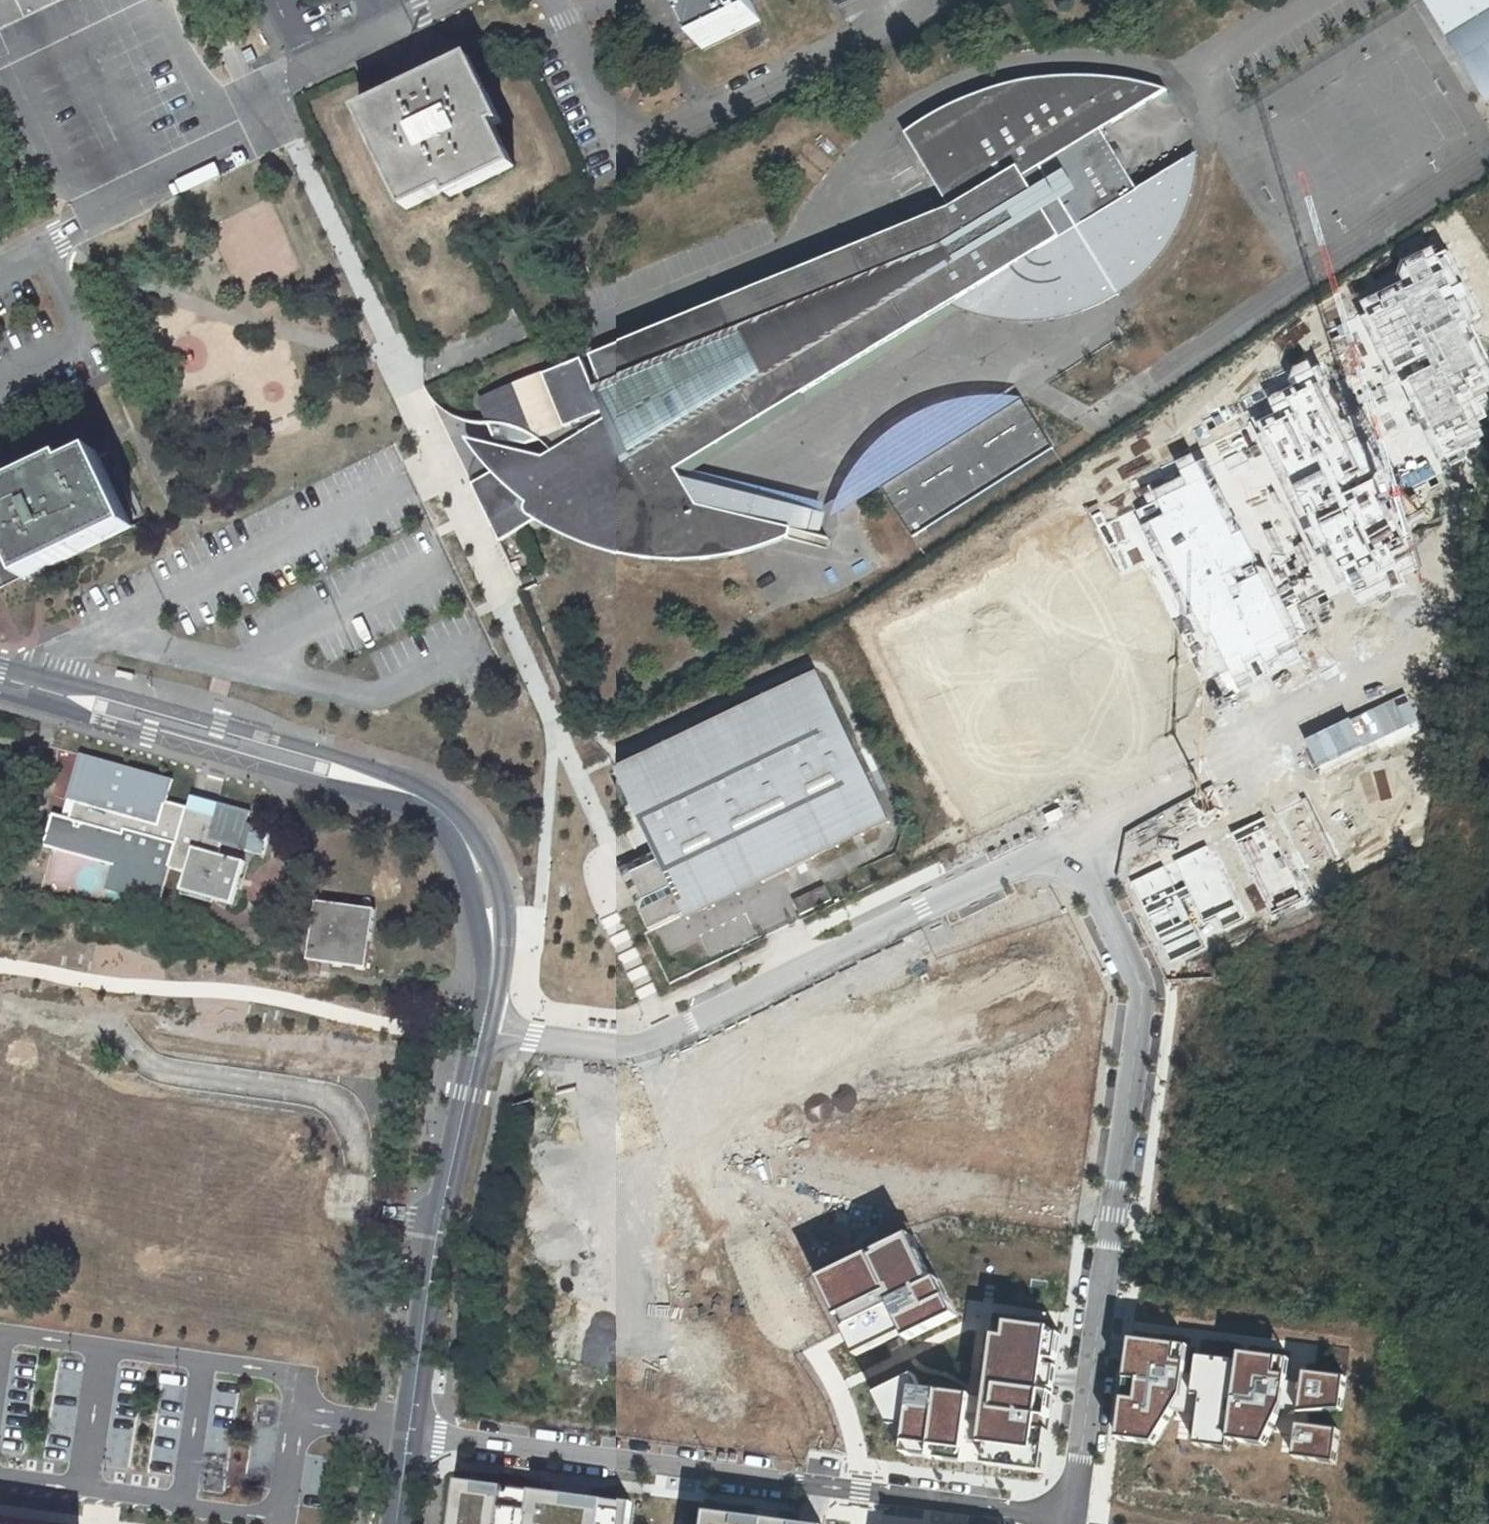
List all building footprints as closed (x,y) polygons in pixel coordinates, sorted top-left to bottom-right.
[(19,14),(50,0),(0,0),(0,13),(19,14)] [(698,27),(693,30),(702,51),(767,20),(757,0),(752,0),(751,1),(750,0),(684,0),(698,27)] [(1488,84),(1488,0),(1431,0),(1428,2),(1482,89),(1488,84)] [(471,64),(370,114),(415,210),(455,192),(457,197),(518,168),(497,126),(502,124),(471,64)] [(678,467),(926,319),(945,307),(955,301),(979,309),(1005,314),(1023,316),(1049,314),(1067,311),(1076,309),(1093,303),(1109,295),(1120,289),(1113,278),(1117,275),(1124,270),(1130,265),(1137,260),(1143,254),(1148,248),(1154,241),(1159,235),(1163,228),(1167,221),(1172,213),(1175,205),(1178,198),(1181,190),(1183,182),(1185,174),(1186,166),(1187,159),(1138,187),(1103,126),(1169,90),(1140,81),(1126,78),(1090,74),(1054,74),(1043,75),(1036,75),(1027,77),(980,102),(974,92),(959,98),(930,112),(913,122),(906,126),(903,129),(944,205),(476,389),(493,431),(528,438),(548,430),(559,445),(550,450),(467,430),(473,441),(481,453),(494,466),(504,475),(498,479),(511,505),(490,517),(499,537),(537,515),(566,531),(583,538),(596,543),(614,549),(627,552),(653,556),(673,557),(692,557),(712,555),(725,553),(744,549),(763,544),(781,537),(787,534),(790,524),(810,529),(815,509),(681,473),(678,467)] [(1137,260),(1130,265),(1124,270),(1117,275),(1113,278),(1120,289),(1124,286),(1132,281),(1139,275),(1146,269),(1152,263),(1158,256),(1164,249),(1170,242),(1174,235),(1179,227),(1183,219),(1187,211),(1190,203),(1193,194),(1196,185),(1198,177),(1200,168),(1201,159),(1201,152),(1187,159),(1186,166),(1185,174),(1183,182),(1181,190),(1178,198),(1175,205),(1172,213),(1167,221),(1163,228),(1159,235),(1154,241),(1148,248),(1143,254),(1137,260)] [(1107,520),(1194,705),(1321,650),(1300,606),(1350,591),(1362,608),(1410,584),(1406,571),(1423,565),(1407,517),(1450,496),(1477,487),(1464,454),(1488,445),(1488,442),(1481,425),(1488,420),(1488,417),(1483,404),(1488,402),(1488,389),(1483,377),(1488,371),(1488,363),(1465,325),(1480,315),(1448,250),(1434,256),(1431,246),(1403,257),(1396,273),(1401,281),(1357,300),(1360,311),(1327,331),(1331,345),(1317,350),(1324,362),(1311,368),(1307,359),(1287,369),(1294,382),(1265,396),(1273,412),(1254,423),(1244,416),(1198,441),(1202,460),(1192,449),(1175,456),(1182,486),(1107,520)] [(1022,398),(875,481),(905,534),(1052,451),(1022,398)] [(132,515),(103,452),(75,466),(70,456),(24,478),(61,556),(79,547),(77,543),(132,515)] [(473,477),(490,517),(511,505),(498,479),(504,475),(494,466),(473,477)] [(0,490),(0,519),(26,574),(61,556),(24,478),(0,490)] [(1100,572),(1042,598),(1106,739),(1161,713),(1100,572)] [(627,879),(653,936),(885,818),(812,666),(700,721),(612,765),(618,776),(659,863),(627,879)] [(1408,758),(1373,773),(1403,853),(1435,837),(1408,758)] [(170,783),(77,759),(65,805),(75,807),(69,825),(55,821),(47,850),(116,869),(110,894),(161,907),(171,870),(188,875),(184,892),(233,905),(244,866),(219,859),(223,845),(259,852),(264,828),(242,823),(245,812),(218,805),(215,819),(164,806),(170,783)] [(1359,775),(1323,790),(1358,866),(1392,853),(1359,775)] [(1307,795),(1274,811),(1310,886),(1344,871),(1307,795)] [(1264,818),(1229,833),(1272,917),(1307,902),(1264,818)] [(1164,865),(1131,881),(1168,962),(1204,947),(1193,925),(1203,920),(1214,942),(1246,927),(1205,844),(1173,859),(1181,878),(1174,883),(1164,865)] [(376,912),(318,903),(309,959),(367,969),(376,912)] [(952,1316),(908,1229),(812,1277),(857,1364),(952,1316)] [(1051,1318),(1006,1313),(1004,1326),(991,1325),(979,1432),(1037,1439),(1051,1318)] [(1189,1336),(1128,1329),(1118,1431),(1154,1435),(1181,1389),(1189,1336)] [(1290,1352),(1239,1344),(1237,1356),(1227,1433),(1264,1440),(1285,1397),(1290,1352)] [(1227,1433),(1237,1356),(1197,1351),(1193,1383),(1199,1384),(1193,1436),(1226,1440),(1227,1433)] [(1343,1370),(1303,1364),(1299,1404),(1339,1402),(1343,1370)] [(970,1386),(908,1378),(901,1435),(963,1443),(970,1386)] [(1338,1422),(1297,1416),(1292,1451),(1333,1457),(1338,1422)] [(632,1504),(459,1481),(453,1523),(630,1523),(632,1504)] [(709,1514),(707,1523),(786,1523),(709,1514)]
